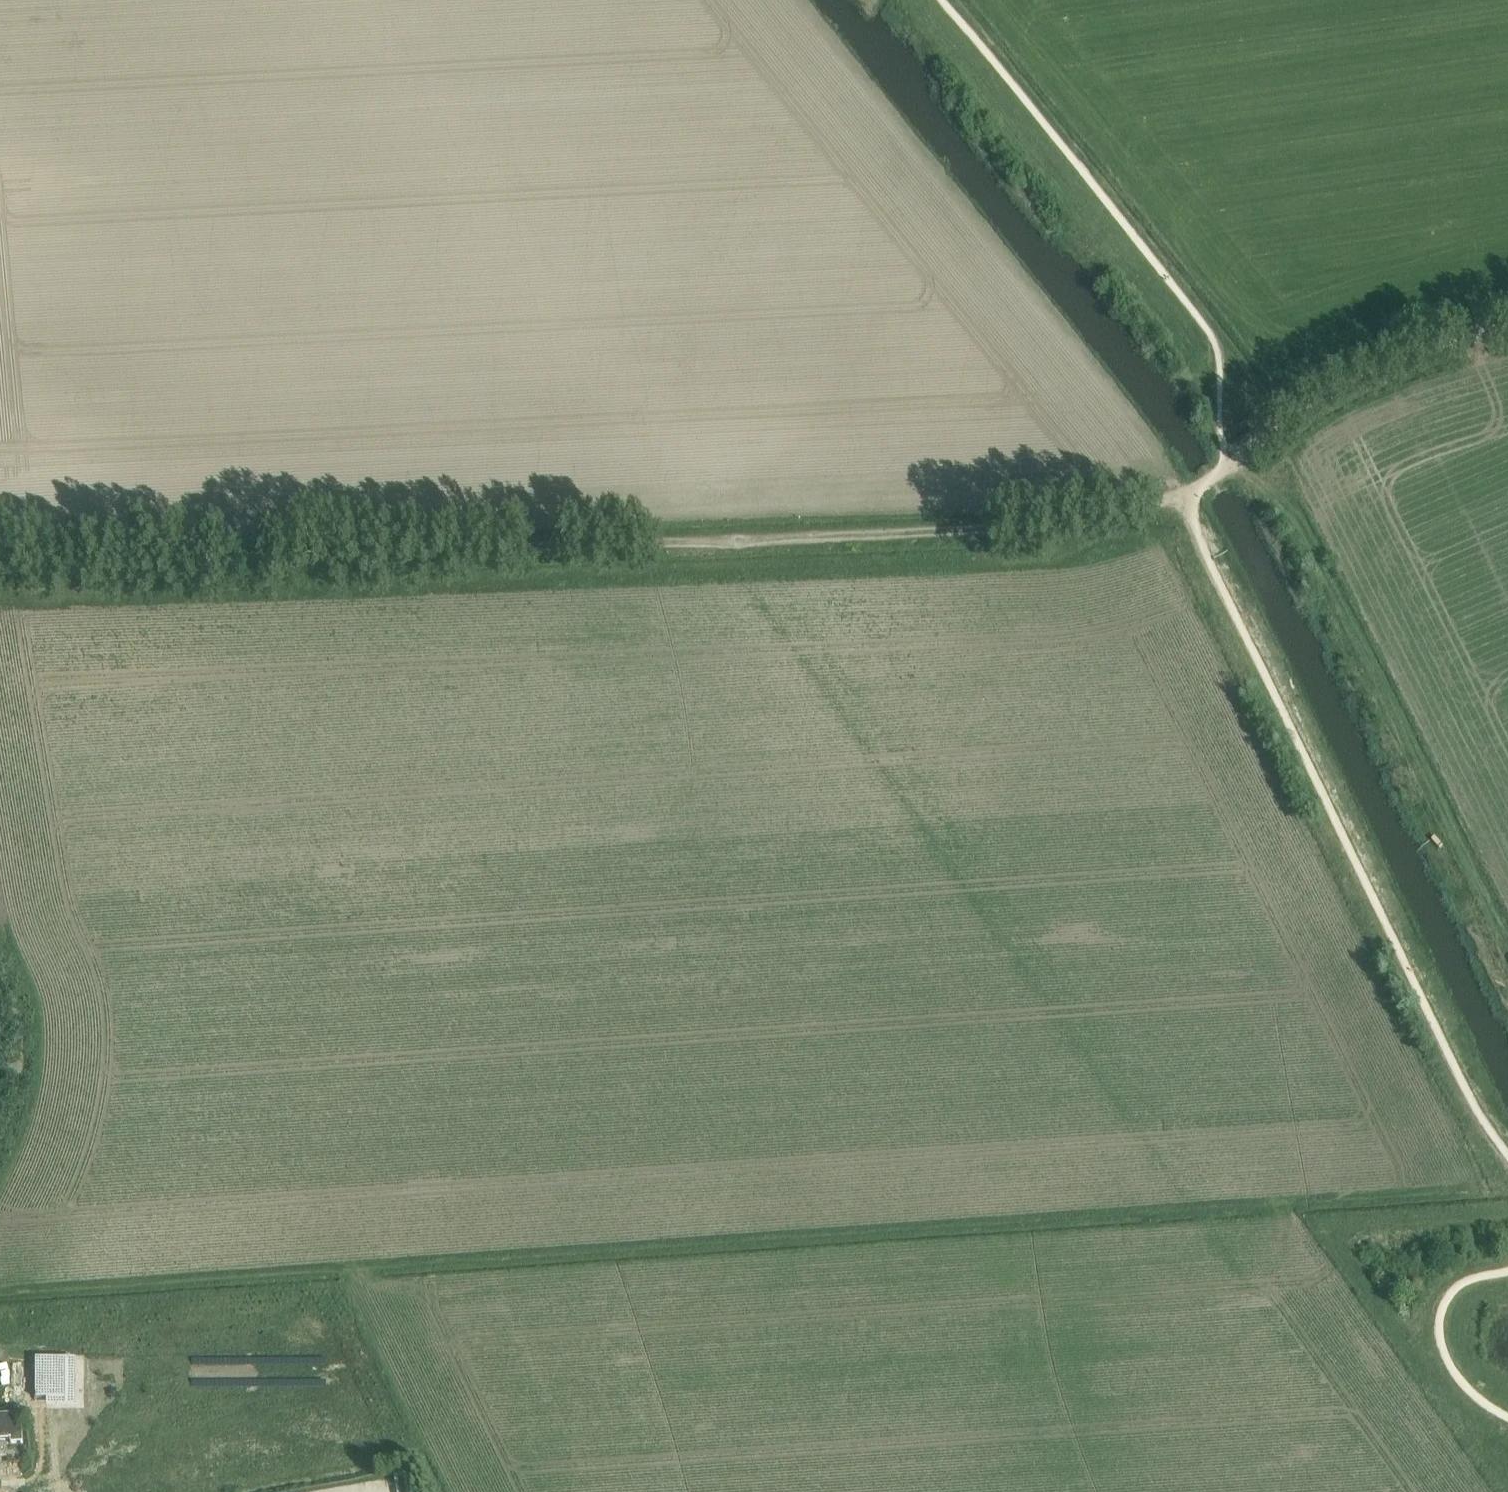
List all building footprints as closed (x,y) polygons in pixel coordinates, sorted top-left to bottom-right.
[(67,1358),(35,1358),(35,1400),(47,1399),(47,1398),(67,1398),(67,1358)] [(22,1415),(0,1416),(0,1440),(11,1439),(11,1443),(23,1443),(22,1415)]
